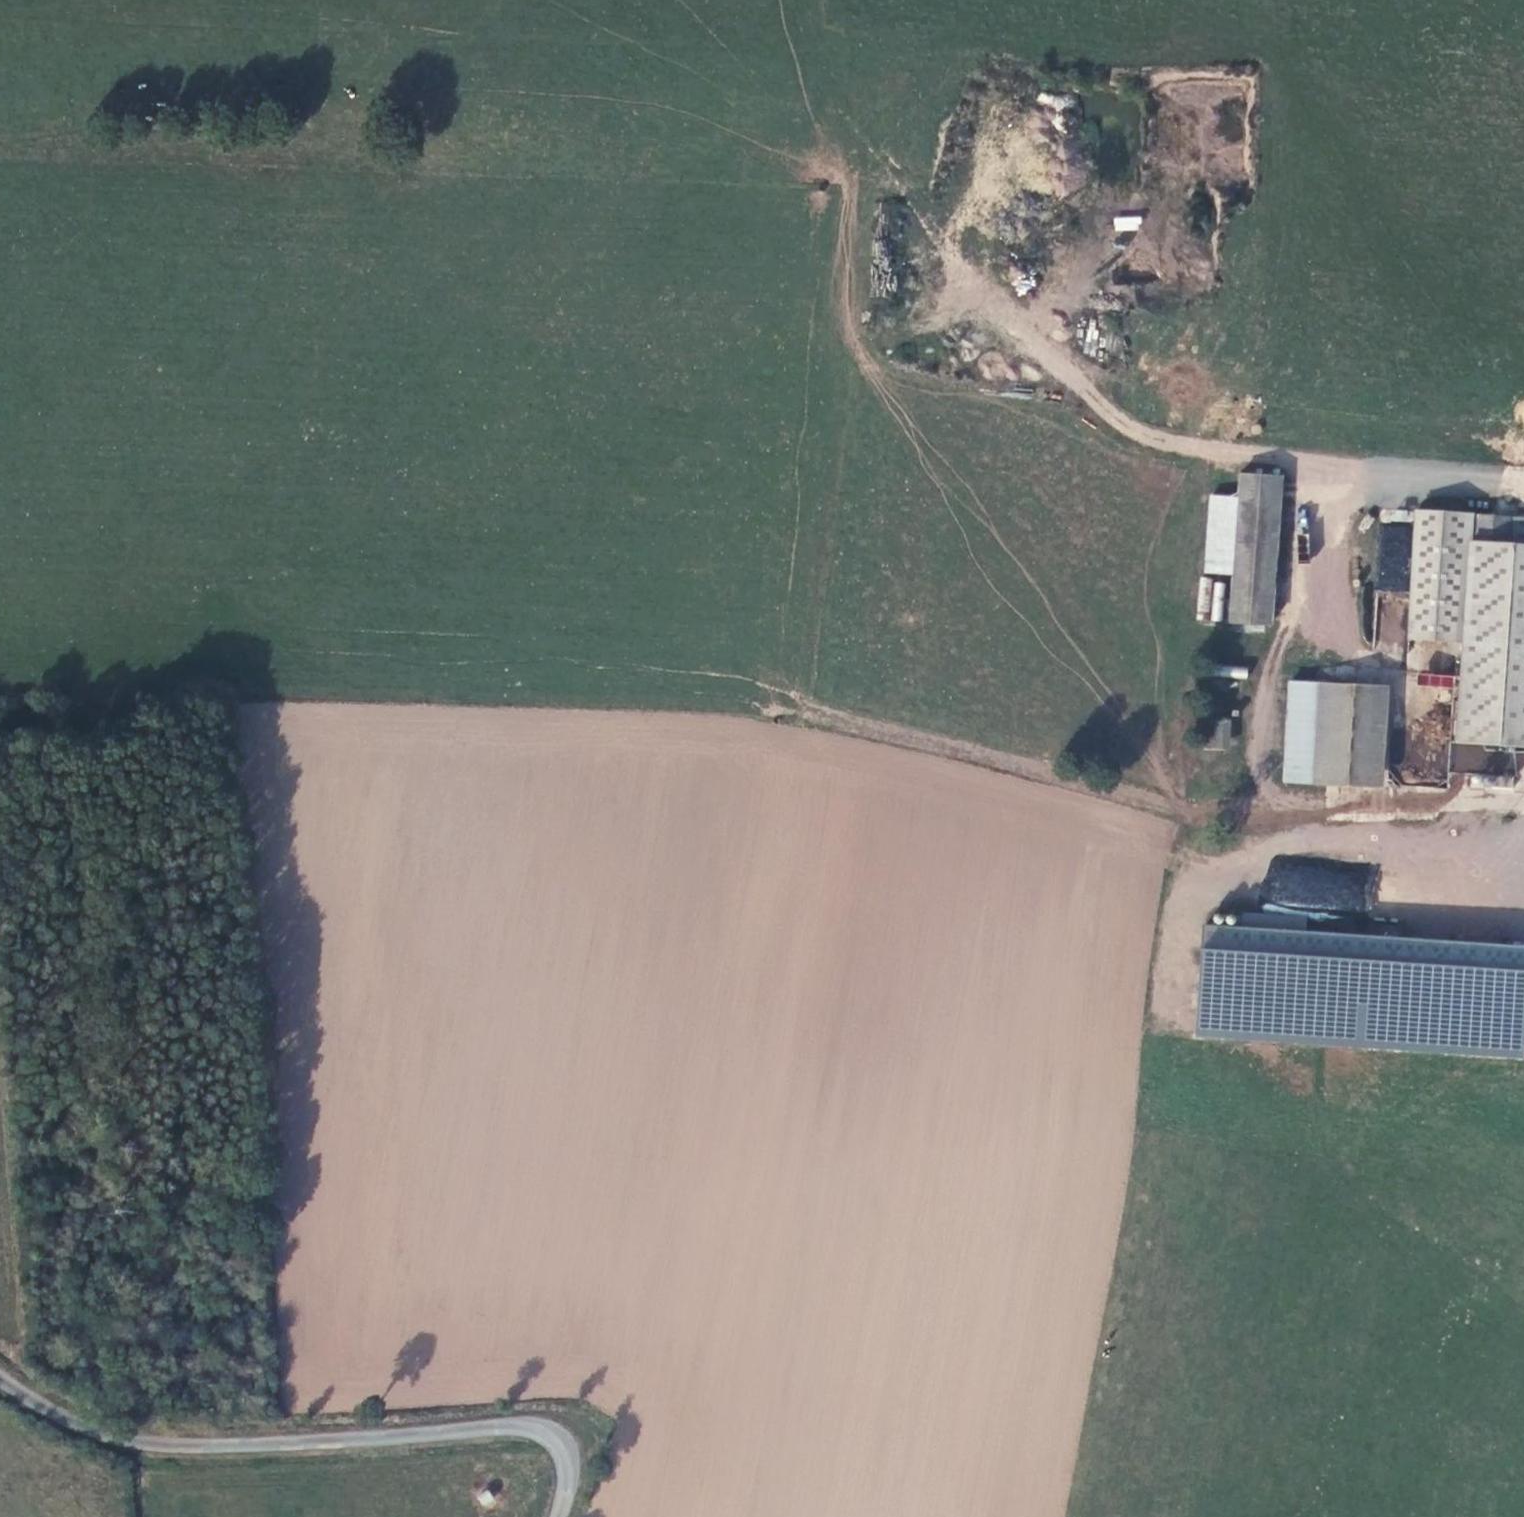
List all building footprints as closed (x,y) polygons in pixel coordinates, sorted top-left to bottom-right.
[(1114,231),(1141,229),(1140,215),(1113,218),(1114,231)] [(1273,624),(1283,474),(1246,472),(1233,622),(1273,624)] [(1477,512),(1475,533),(1468,532),(1467,541),(1474,542),(1523,545),(1523,516),(1477,512)] [(1474,542),(1458,739),(1523,747),(1523,545),(1474,542)] [(1199,578),(1196,618),(1221,619),(1224,580),(1199,578)] [(1418,672),(1417,685),(1453,688),(1454,675),(1418,672)] [(1284,780),(1313,783),(1322,681),(1294,678),(1284,780)] [(1374,687),(1322,681),(1313,783),(1367,788),(1374,687)] [(1207,718),(1205,747),(1228,749),(1230,720),(1207,718)] [(1522,1059),(1523,1034),(1523,946),(1201,924),(1193,1037),(1522,1059)]
